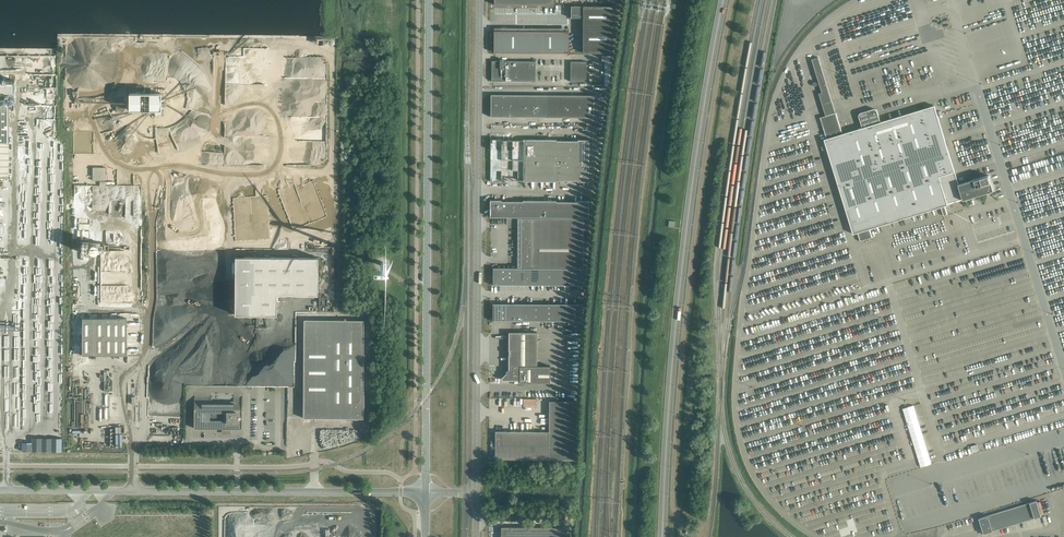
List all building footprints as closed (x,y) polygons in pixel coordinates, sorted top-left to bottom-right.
[(612,53),(612,6),(571,6),(571,7),(572,7),(571,17),(571,18),(578,18),(578,17),(582,17),(582,18),(583,18),(583,20),(583,25),(583,34),(583,39),(583,45),(583,50),(583,53),(612,53)] [(569,31),(494,31),(494,52),(568,53),(569,31)] [(214,69),(227,70),(227,58),(225,57),(226,50),(209,49),(209,50),(214,50),(214,69)] [(36,68),(55,68),(55,55),(32,55),(32,60),(35,60),(35,64),(36,64),(36,68)] [(535,81),(535,61),(504,61),(504,60),(500,60),(500,61),(492,61),(492,81),(535,81)] [(586,81),(587,61),(570,61),(570,81),(586,81)] [(162,110),(162,93),(130,93),(130,110),(162,110)] [(502,106),(502,95),(491,95),(491,106),(502,106)] [(124,104),(123,103),(122,103),(121,103),(120,103),(119,103),(118,103),(118,104),(117,104),(117,105),(116,105),(116,106),(116,107),(116,108),(116,109),(116,110),(117,110),(117,111),(118,111),(118,112),(119,112),(120,112),(121,112),(122,112),(123,112),(123,111),(124,111),(124,110),(125,110),(125,109),(125,108),(125,107),(125,106),(125,105),(124,104)] [(9,104),(0,104),(0,176),(9,176),(9,104)] [(959,184),(955,172),(934,105),(881,122),(877,111),(877,110),(876,109),(875,109),(874,109),(861,113),(860,113),(860,114),(859,114),(859,115),(859,116),(862,128),(843,134),(836,112),(820,118),(826,139),(824,139),(853,234),(857,233),(860,241),(873,237),(870,229),(941,207),(943,216),(948,214),(945,206),(948,205),(947,204),(956,201),(963,199),(963,200),(987,193),(988,193),(988,194),(989,194),(989,193),(989,192),(994,191),(989,175),(959,184)] [(502,117),(502,106),(491,106),(491,117),(502,117)] [(501,159),(501,139),(490,139),(490,159),(501,159)] [(512,160),(512,140),(502,140),(502,139),(501,139),(501,159),(512,160)] [(540,160),(540,139),(523,139),(523,140),(523,160),(540,160)] [(556,160),(556,141),(556,139),(540,139),(540,160),(556,160)] [(523,160),(523,140),(512,140),(512,160),(523,160)] [(578,160),(578,140),(578,141),(567,141),(567,160),(578,160)] [(589,160),(589,140),(578,140),(578,160),(589,160)] [(567,160),(567,141),(556,141),(556,160),(567,160)] [(501,181),(501,159),(490,159),(490,181),(501,181)] [(512,180),(512,160),(501,159),(501,181),(502,181),(502,180),(512,180)] [(523,180),(523,160),(512,160),(512,180),(523,180)] [(539,181),(540,160),(523,160),(523,180),(523,181),(539,181)] [(556,181),(556,180),(556,160),(540,160),(539,181),(556,181)] [(567,180),(567,160),(556,160),(556,180),(567,180)] [(578,181),(578,160),(567,160),(567,180),(577,180),(577,181),(578,181)] [(589,182),(589,160),(578,160),(578,181),(589,182)] [(106,180),(106,167),(93,167),(93,180),(106,180)] [(75,185),(75,196),(84,196),(84,195),(82,195),(82,192),(86,192),(86,184),(75,185)] [(506,217),(507,201),(501,201),(501,200),(490,200),(490,217),(506,217)] [(523,217),(523,200),(523,201),(507,201),(506,217),(523,217)] [(539,217),(539,200),(523,200),(523,217),(539,217)] [(556,217),(556,201),(539,200),(539,217),(556,217)] [(572,217),(572,202),(556,202),(556,201),(556,217),(572,217)] [(589,218),(589,201),(577,201),(577,202),(572,202),(572,217),(589,218)] [(583,267),(584,218),(517,218),(517,220),(521,220),(521,266),(517,266),(517,267),(583,267)] [(90,250),(90,251),(100,252),(100,242),(83,241),(83,250),(90,250)] [(318,257),(236,257),(235,315),(277,315),(277,294),(318,295),(318,257)] [(585,285),(586,268),(578,268),(578,285),(585,285)] [(582,321),(583,304),(565,304),(565,321),(582,321)] [(127,355),(127,318),(102,318),(97,318),(90,318),(84,318),(83,318),(82,355),(84,355),(84,354),(89,354),(89,355),(96,355),(96,354),(102,354),(102,355),(106,355),(106,354),(112,354),(112,355),(113,355),(113,354),(118,354),(118,355),(120,355),(120,354),(125,354),(125,355),(127,355)] [(364,391),(364,369),(367,369),(367,359),(364,359),(364,321),(364,320),(304,320),(304,390),(303,418),(304,418),(347,418),(347,419),(365,420),(365,391),(364,391)] [(537,366),(537,332),(509,332),(509,370),(508,369),(507,370),(506,370),(506,371),(505,372),(506,372),(506,373),(506,374),(507,374),(503,378),(503,379),(519,379),(519,383),(550,383),(550,366),(537,366)] [(242,428),(242,413),(242,398),(233,398),(233,404),(211,404),(211,398),(194,397),(194,428),(222,428),(222,431),(230,431),(230,432),(231,432),(231,428),(242,428)] [(576,460),(577,402),(577,401),(549,401),(549,432),(548,432),(548,431),(495,431),(495,459),(576,460)] [(904,407),(920,466),(931,463),(915,404),(904,407)] [(978,444),(971,446),(973,452),(980,450),(978,444)] [(981,518),(979,518),(984,534),(985,533),(986,533),(1042,516),(1037,500),(981,518)] [(856,525),(844,529),(846,536),(857,532),(858,531),(856,525)] [(567,527),(499,527),(499,536),(567,536),(567,527)]
